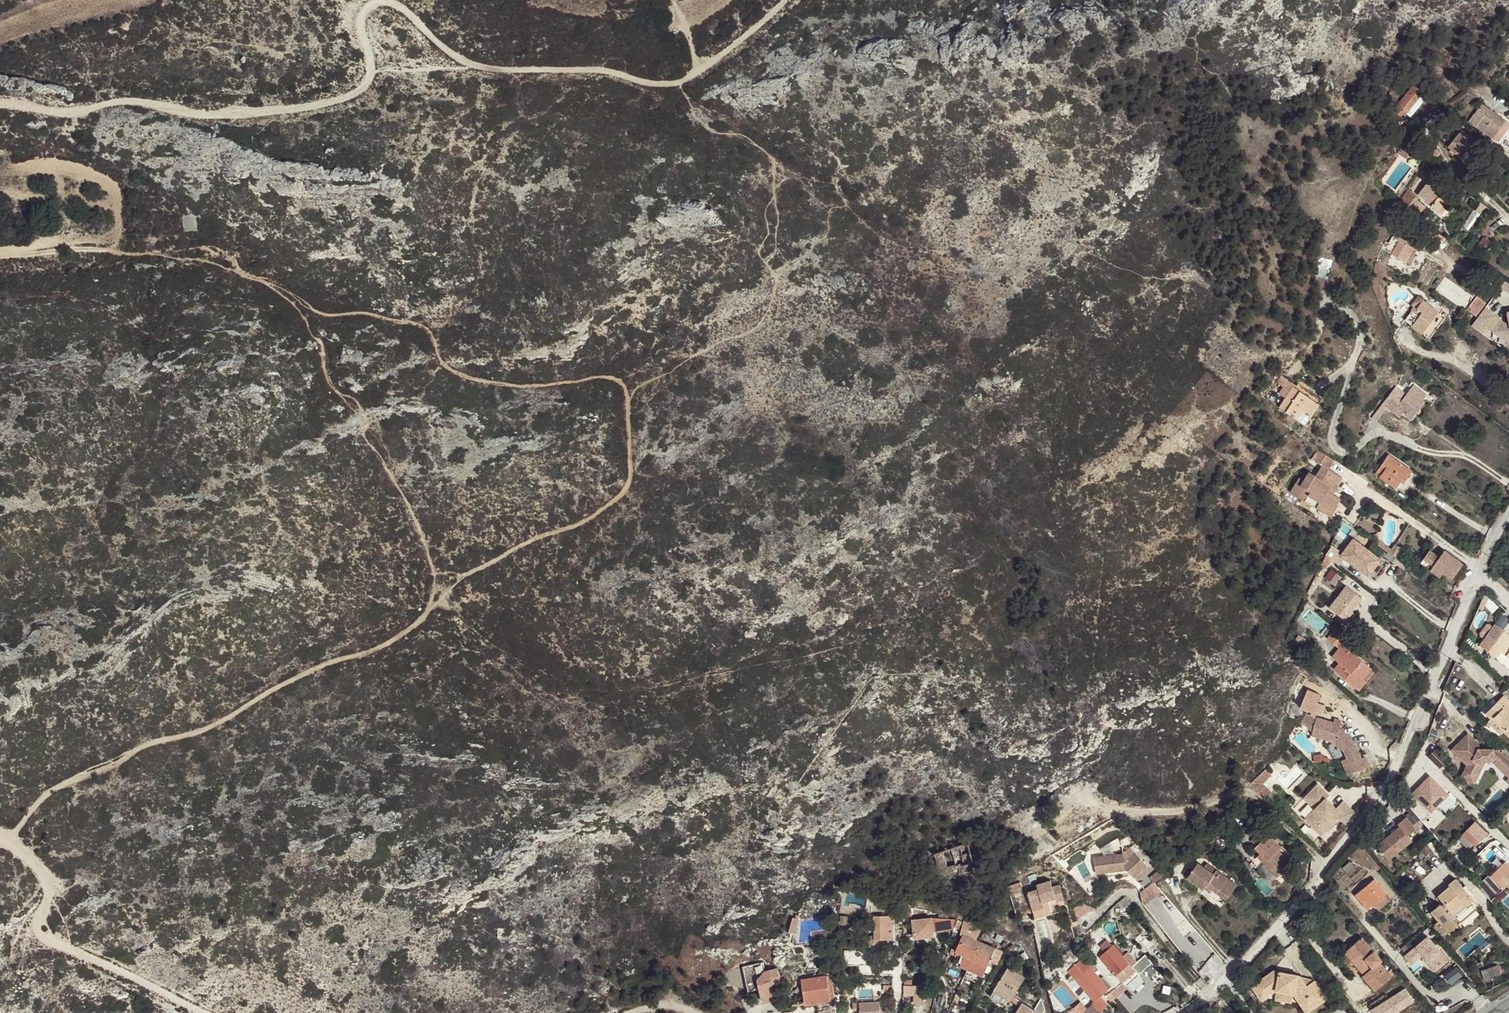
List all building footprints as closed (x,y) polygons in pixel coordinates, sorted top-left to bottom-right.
[(1411,117),(1428,96),(1413,85),(1397,106),(1411,117)] [(1469,122),(1493,139),(1505,120),(1482,104),(1469,122)] [(1505,120),(1493,139),(1497,142),(1508,124),(1508,122),(1505,120)] [(1459,133),(1448,147),(1467,162),(1476,150),(1465,141),(1466,139),(1459,133)] [(1412,138),(1403,151),(1408,155),(1409,155),(1418,142),(1412,138)] [(1405,159),(1408,155),(1403,151),(1401,149),(1398,153),(1405,159)] [(1447,207),(1455,197),(1431,178),(1418,194),(1431,204),(1430,205),(1438,212),(1443,204),(1447,207)] [(1398,204),(1417,218),(1425,207),(1414,199),(1416,197),(1407,191),(1398,204)] [(1474,210),(1479,213),(1481,215),(1487,206),(1480,201),(1474,210)] [(1443,204),(1438,212),(1442,214),(1447,207),(1443,204)] [(1474,210),(1462,226),(1468,230),(1479,213),(1474,210)] [(1403,228),(1399,226),(1388,244),(1390,245),(1387,250),(1392,253),(1392,254),(1406,262),(1414,247),(1418,249),(1422,242),(1402,230),(1403,228)] [(1430,240),(1436,244),(1441,238),(1429,229),(1426,234),(1424,232),(1420,237),(1428,242),(1430,240)] [(1414,247),(1406,262),(1409,264),(1418,249),(1414,247)] [(1476,317),(1486,303),(1477,296),(1466,309),(1476,317)] [(1412,327),(1422,334),(1438,311),(1423,300),(1417,308),(1423,312),(1412,327)] [(1472,328),(1483,335),(1496,317),(1486,309),(1472,328)] [(1508,325),(1502,320),(1494,332),(1508,344),(1508,324),(1508,325)] [(1398,337),(1403,340),(1407,333),(1403,330),(1398,337)] [(1310,416),(1321,399),(1298,383),(1295,387),(1315,401),(1306,413),(1310,416)] [(1396,386),(1383,404),(1387,408),(1399,417),(1403,412),(1411,419),(1424,402),(1422,401),(1418,398),(1423,391),(1415,384),(1407,395),(1396,386)] [(1305,424),(1310,416),(1306,413),(1315,401),(1295,387),(1293,387),(1279,406),(1305,424)] [(1427,394),(1423,391),(1418,398),(1422,401),(1427,394)] [(1387,408),(1383,404),(1372,417),(1377,421),(1387,408)] [(1380,477),(1396,488),(1400,482),(1403,477),(1406,479),(1412,471),(1389,455),(1377,471),(1382,474),(1380,477)] [(1299,477),(1290,492),(1305,501),(1308,495),(1320,502),(1317,508),(1331,516),(1341,499),(1334,494),(1339,486),(1338,485),(1343,478),(1322,466),(1315,477),(1308,472),(1304,480),(1299,477)] [(1305,501),(1317,508),(1320,502),(1308,495),(1305,501)] [(1379,540),(1377,544),(1395,557),(1401,548),(1395,544),(1391,549),(1379,540)] [(1351,542),(1341,555),(1368,575),(1375,566),(1381,559),(1357,541),(1354,545),(1351,542)] [(1330,546),(1326,555),(1331,559),(1337,563),(1341,557),(1339,556),(1338,554),(1338,552),(1330,546)] [(1430,549),(1429,550),(1426,555),(1434,560),(1437,555),(1430,549)] [(1452,579),(1463,564),(1445,550),(1430,570),(1440,577),(1443,572),(1452,579)] [(1331,559),(1326,555),(1322,564),(1327,567),(1331,559)] [(1431,564),(1434,560),(1426,555),(1423,558),(1431,564)] [(1384,561),(1381,559),(1375,566),(1378,569),(1384,561)] [(1327,576),(1336,584),(1343,575),(1334,568),(1327,576)] [(1362,598),(1346,585),(1340,594),(1334,601),(1329,607),(1344,618),(1350,610),(1352,612),(1362,598)] [(1331,598),(1334,601),(1340,594),(1337,591),(1331,598)] [(1479,644),(1488,651),(1503,631),(1495,624),(1479,644)] [(1362,677),(1364,679),(1372,669),(1342,644),(1347,638),(1336,628),(1328,638),(1339,648),(1332,656),(1339,662),(1334,668),(1354,686),(1362,677)] [(1503,631),(1488,651),(1497,657),(1502,651),(1508,657),(1508,635),(1503,631)] [(1295,640),(1303,644),(1306,638),(1298,634),(1295,640)] [(1508,661),(1508,657),(1502,651),(1497,657),(1507,664),(1508,661)] [(1362,677),(1354,686),(1359,690),(1367,681),(1364,679),(1362,677)] [(1504,695),(1486,713),(1491,718),(1491,719),(1494,716),(1506,728),(1504,731),(1508,736),(1508,699),(1504,695)] [(1301,722),(1312,732),(1315,722),(1308,715),(1301,722)] [(1312,732),(1311,735),(1335,742),(1343,750),(1346,758),(1341,761),(1347,775),(1369,766),(1365,757),(1362,758),(1355,742),(1339,728),(1339,725),(1334,724),(1334,722),(1316,716),(1315,722),(1312,732)] [(1488,721),(1502,734),(1504,732),(1504,731),(1506,728),(1494,716),(1491,719),(1491,718),(1488,721)] [(1452,749),(1467,765),(1469,767),(1468,770),(1465,768),(1461,776),(1474,782),(1484,762),(1486,757),(1493,757),(1493,758),(1495,758),(1506,769),(1504,771),(1508,777),(1506,780),(1508,783),(1508,755),(1503,749),(1492,749),(1492,751),(1486,751),(1486,748),(1478,748),(1478,744),(1468,733),(1452,749)] [(1494,762),(1504,771),(1506,769),(1495,758),(1493,758),(1493,757),(1486,757),(1484,762),(1494,762)] [(1450,779),(1455,773),(1444,763),(1439,768),(1450,779)] [(1251,782),(1257,788),(1262,783),(1271,774),(1265,768),(1251,782)] [(1432,774),(1414,794),(1435,813),(1453,793),(1432,774)] [(1271,792),(1262,783),(1257,788),(1266,797),(1271,792)] [(1319,826),(1325,831),(1338,818),(1339,818),(1333,812),(1337,809),(1336,808),(1326,798),(1324,796),(1327,793),(1318,784),(1304,798),(1315,809),(1305,819),(1316,829),(1319,826)] [(1338,818),(1345,825),(1354,812),(1343,801),(1336,808),(1337,809),(1333,812),(1339,818),(1338,818)] [(1487,834),(1474,822),(1467,830),(1479,842),(1487,834)] [(1415,843),(1422,836),(1412,825),(1404,832),(1406,834),(1384,854),(1396,868),(1419,848),(1415,843)] [(1321,835),(1325,831),(1319,826),(1316,829),(1321,835)] [(1475,846),(1479,842),(1467,830),(1463,834),(1475,846)] [(1265,863),(1278,876),(1291,862),(1278,849),(1281,846),(1267,832),(1254,846),(1260,853),(1268,860),(1265,863)] [(957,867),(973,861),(967,843),(935,854),(937,860),(938,860),(941,871),(956,866),(957,867)] [(1096,874),(1127,869),(1133,877),(1147,865),(1135,852),(1126,859),(1124,857),(1123,853),(1094,857),(1096,874)] [(1268,860),(1260,853),(1257,856),(1265,863),(1268,860)] [(958,869),(957,867),(956,866),(941,871),(938,860),(937,860),(934,861),(939,875),(958,869)] [(1351,861),(1343,868),(1347,873),(1355,867),(1351,861)] [(1198,862),(1187,877),(1204,889),(1206,885),(1226,899),(1237,884),(1216,869),(1213,873),(1198,862)] [(1150,868),(1147,865),(1133,877),(1137,880),(1150,868)] [(1467,906),(1474,900),(1455,878),(1448,884),(1450,885),(1438,896),(1445,905),(1443,908),(1440,905),(1431,912),(1439,922),(1446,931),(1448,932),(1457,924),(1452,919),(1449,915),(1464,902),(1467,906)] [(1375,879),(1356,895),(1367,908),(1373,903),(1386,892),(1375,879)] [(1017,880),(1008,886),(1011,893),(1020,891),(1017,880)] [(1027,891),(1032,909),(1044,906),(1042,902),(1051,899),(1053,903),(1064,899),(1060,884),(1052,886),(1050,880),(1036,884),(1038,888),(1027,891)] [(1391,898),(1386,892),(1373,903),(1378,909),(1391,898)] [(1452,919),(1467,906),(1464,902),(1449,915),(1452,919)] [(1045,911),(1044,906),(1032,909),(1034,914),(1045,911)] [(874,916),(875,938),(893,937),(892,915),(874,916)] [(797,932),(799,918),(796,918),(793,917),(789,931),(797,932)] [(933,934),(931,918),(913,921),(915,936),(933,934)] [(955,919),(936,918),(937,931),(952,928),(955,919)] [(1439,937),(1446,931),(1439,922),(1432,929),(1439,937)] [(1004,935),(998,933),(995,939),(1001,942),(1004,935)] [(960,966),(968,969),(980,941),(979,941),(971,937),(963,934),(956,951),(961,954),(965,955),(961,963),(960,966)] [(1437,971),(1453,959),(1434,934),(1406,954),(1414,965),(1426,956),(1437,971)] [(1363,976),(1375,990),(1395,973),(1391,969),(1388,971),(1380,962),(1382,960),(1375,950),(1374,950),(1363,937),(1348,949),(1360,964),(1363,961),(1366,964),(1364,966),(1368,971),(1363,976)] [(980,941),(968,969),(983,976),(995,948),(980,941)] [(1079,1012),(1097,1012),(1115,997),(1111,992),(1123,982),(1126,986),(1152,962),(1145,955),(1137,961),(1132,966),(1123,956),(1113,945),(1100,957),(1112,971),(1102,980),(1089,966),(1074,979),(1089,995),(1074,1008),(1079,1012)] [(1360,964),(1348,949),(1339,956),(1352,973),(1359,975),(1363,976),(1368,971),(1364,966),(1366,964),(1363,961),(1360,964)] [(1128,951),(1123,956),(1132,966),(1137,961),(1128,951)] [(867,962),(867,952),(852,953),(853,963),(867,962)] [(1460,966),(1447,974),(1454,983),(1466,974),(1460,966)] [(1024,977),(1008,967),(995,989),(1010,999),(1024,977)] [(1494,976),(1491,967),(1481,970),(1484,979),(1494,976)] [(1304,1009),(1325,995),(1313,977),(1312,978),(1304,983),(1298,974),(1297,973),(1272,968),(1250,983),(1259,997),(1274,987),(1292,990),(1304,1009)] [(774,983),(770,970),(764,971),(758,979),(764,1001),(775,998),(771,984),(774,983)] [(1304,983),(1312,978),(1298,974),(1304,983)] [(805,1004),(820,1001),(819,998),(830,997),(830,999),(835,998),(833,983),(828,984),(826,975),(801,979),(805,1004)] [(1111,992),(1115,997),(1127,987),(1126,986),(1123,982),(1111,992)] [(916,1003),(928,1003),(928,984),(904,984),(904,994),(916,994),(916,1003)] [(1377,1012),(1397,1012),(1418,1003),(1411,987),(1374,1005),(1377,1012)] [(840,989),(840,999),(846,998),(846,993),(852,993),(851,988),(840,989)] [(1010,999),(995,989),(990,996),(1006,1006),(1010,999)] [(880,1002),(874,1002),(860,1003),(860,1012),(880,1012),(880,1002)] [(1015,1012),(1032,1012),(1034,1010),(1022,1002),(1015,1012)]
